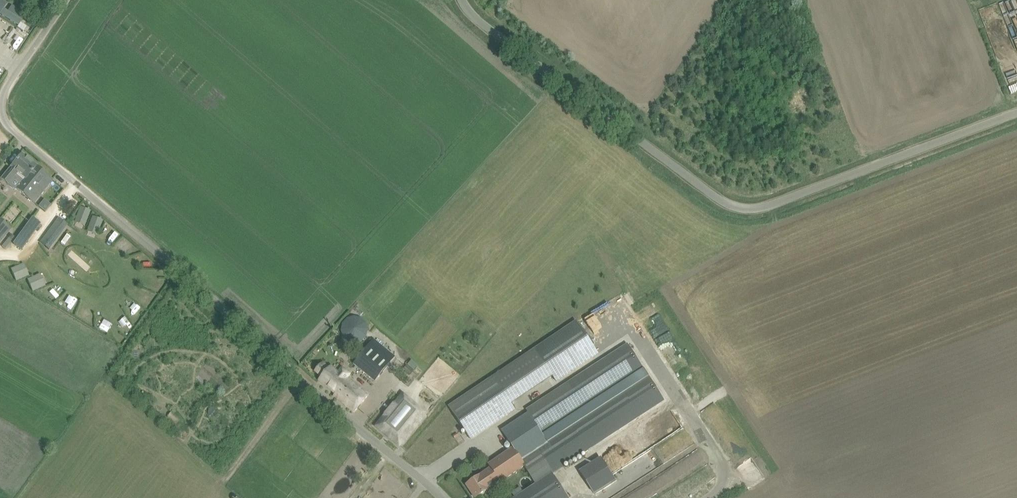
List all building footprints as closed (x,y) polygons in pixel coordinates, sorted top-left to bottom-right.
[(996,54),(1016,48),(1016,39),(1007,1),(983,7),(996,54)] [(11,6),(7,12),(21,21),(22,22),(26,15),(11,6)] [(21,21),(7,12),(4,10),(0,15),(18,26),(21,21)] [(17,190),(18,190),(37,167),(37,166),(22,154),(1,179),(8,184),(14,177),(22,184),(17,190)] [(53,180),(37,167),(18,190),(34,203),(53,180)] [(46,211),(51,204),(45,199),(39,206),(46,211)] [(81,208),(76,225),(86,228),(91,211),(81,208)] [(92,216),(87,233),(97,236),(103,219),(92,216)] [(40,224),(32,218),(13,244),(22,250),(40,224)] [(11,229),(0,219),(0,243),(11,229)] [(56,221),(50,229),(42,241),(48,245),(63,226),(56,221)] [(24,264),(11,270),(16,282),(29,277),(24,264)] [(40,275),(27,280),(33,293),(45,287),(40,275)] [(155,278),(152,288),(161,290),(164,281),(155,278)] [(78,317),(87,319),(90,310),(81,308),(78,317)] [(342,337),(338,342),(348,349),(353,343),(356,343),(358,342),(361,341),(363,340),(365,338),(366,336),(367,333),(367,330),(367,328),(367,325),(366,323),(364,321),(362,319),(360,317),(357,316),(355,316),(352,316),(350,316),(348,317),(345,319),(344,320),(342,322),(341,325),(340,327),(340,330),(340,332),(341,335),(342,337)] [(578,323),(536,351),(553,378),(556,381),(597,353),(578,323)] [(373,339),(353,364),(375,381),(395,356),(373,339)] [(603,361),(526,411),(547,443),(563,467),(642,415),(664,400),(628,344),(603,361)] [(536,351),(494,379),(512,405),(553,378),(536,351)] [(324,366),(322,364),(315,372),(322,377),(319,381),(336,394),(334,396),(354,413),(369,395),(348,378),(350,375),(342,368),(338,372),(331,366),(328,370),(326,368),(327,367),(325,365),(324,366)] [(406,365),(402,370),(410,376),(413,370),(407,365),(406,365)] [(494,379),(450,409),(470,438),(514,408),(512,405),(494,379)] [(377,427),(399,446),(426,414),(403,395),(377,427)] [(526,466),(524,467),(536,484),(552,473),(553,473),(563,467),(547,443),(537,449),(535,445),(519,456),(526,466)] [(500,482),(524,467),(526,466),(519,456),(513,448),(513,449),(489,465),(488,465),(491,469),(500,482)] [(601,459),(580,473),(594,493),(615,479),(601,459)] [(491,469),(466,485),(475,497),(476,497),(500,482),(491,469)] [(515,497),(569,497),(553,473),(552,473),(536,484),(515,497)]
